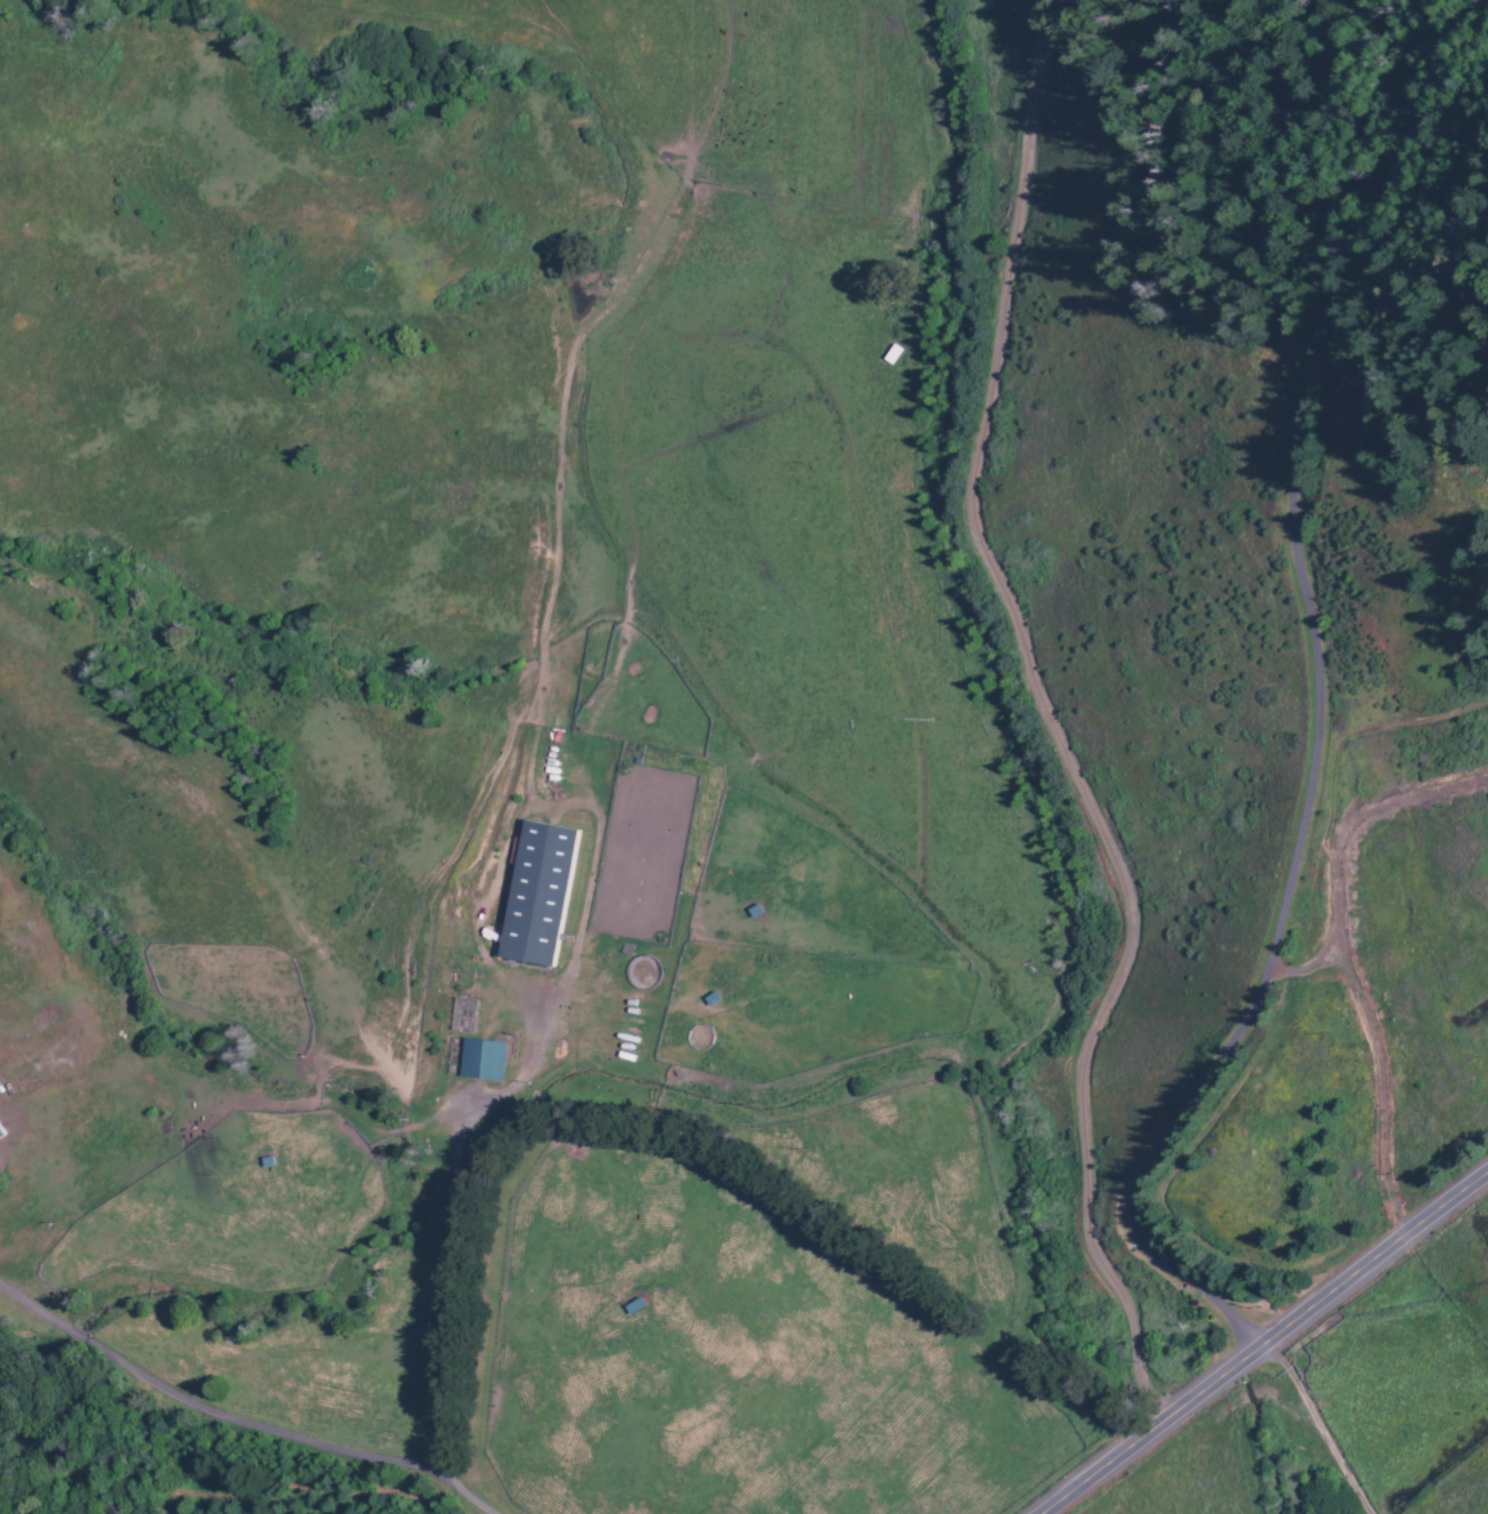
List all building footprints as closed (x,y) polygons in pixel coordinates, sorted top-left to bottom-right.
[(576,830),(520,821),(498,958),(554,967),(576,830)] [(506,1043),(462,1038),(458,1077),(502,1082),(506,1043)]
